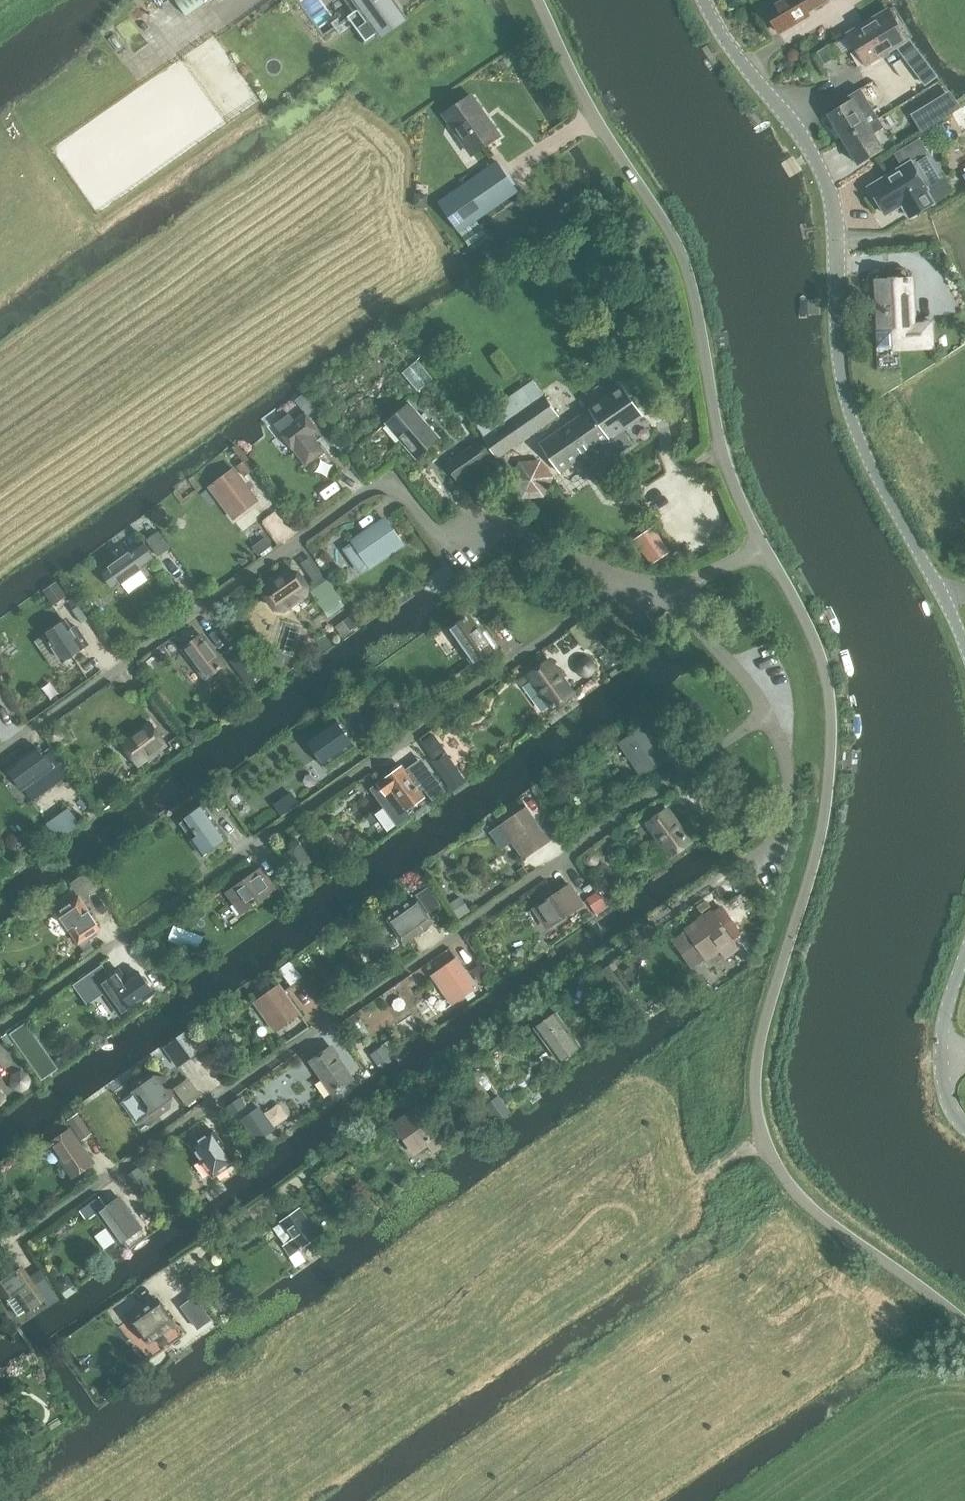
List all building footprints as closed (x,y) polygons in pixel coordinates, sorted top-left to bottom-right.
[(407,22),(391,0),(354,0),(382,39),(407,22)] [(828,0),(777,0),(765,8),(780,33),(809,15),(807,13),(828,0)] [(866,65),(906,40),(887,10),(848,34),(866,65)] [(927,62),(918,49),(905,58),(915,72),(927,62)] [(946,94),(912,115),(922,131),(951,114),(960,108),(945,84),(941,87),(946,94)] [(843,139),(878,118),(861,89),(826,110),(843,139)] [(471,156),(500,136),(472,95),(443,114),(471,156)] [(963,132),(964,131),(964,106),(960,108),(951,114),(963,132)] [(878,118),(843,139),(857,163),(882,148),(873,133),(883,127),(878,118)] [(486,234),(476,219),(518,191),(497,160),(438,201),(459,231),(460,231),(470,245),(486,234)] [(917,187),(901,161),(868,181),(884,207),(898,199),(911,219),(934,205),(926,192),(928,191),(923,183),(917,187)] [(428,202),(415,202),(415,209),(428,210),(428,202)] [(877,280),(880,327),(876,328),(877,346),(894,345),(894,347),(930,345),(929,325),(912,326),(909,278),(877,280)] [(498,457),(559,416),(535,380),(474,422),(498,457)] [(618,462),(614,457),(634,443),(624,429),(643,415),(623,385),(540,442),(561,473),(582,459),(594,478),(618,462)] [(440,438),(409,403),(386,422),(401,440),(403,438),(419,456),(440,438)] [(290,413),(275,424),(281,432),(280,432),(294,451),(295,450),(306,465),(324,451),(312,435),(318,430),(306,413),(296,421),(290,413)] [(473,440),(443,460),(446,465),(458,481),(492,458),(481,441),(478,437),(473,440)] [(545,495),(555,476),(542,458),(521,459),(511,479),(524,497),(545,495)] [(233,520),(260,500),(235,466),(208,486),(233,520)] [(386,519),(353,542),(369,566),(403,543),(386,519)] [(650,565),(670,551),(655,529),(634,543),(650,565)] [(143,542),(101,571),(113,588),(155,559),(143,542)] [(285,613),(309,596),(311,585),(300,570),(290,568),(266,585),(264,595),(275,611),(285,613)] [(325,611),(340,601),(326,580),(311,590),(325,611)] [(62,609),(73,602),(66,592),(56,599),(62,609)] [(472,664),(494,649),(470,615),(448,631),(472,664)] [(342,637),(358,626),(351,616),(335,627),(342,637)] [(73,628),(67,618),(44,634),(64,663),(91,645),(78,625),(73,628)] [(201,632),(180,649),(205,681),(226,664),(201,632)] [(237,674),(252,662),(244,651),(229,663),(237,674)] [(591,677),(592,676),(593,676),(594,675),(595,674),(596,674),(596,673),(597,672),(597,671),(598,670),(598,669),(598,668),(598,667),(598,666),(598,665),(598,664),(598,663),(598,662),(597,661),(597,660),(596,659),(596,658),(595,658),(594,657),(593,656),(592,656),(591,655),(590,655),(589,654),(588,654),(586,654),(585,654),(584,654),(583,655),(582,655),(581,655),(581,656),(580,656),(579,657),(578,658),(577,658),(577,659),(576,660),(576,661),(575,662),(575,663),(575,664),(575,665),(575,666),(575,667),(575,668),(575,669),(575,670),(576,671),(576,672),(577,673),(577,674),(578,674),(579,675),(580,676),(581,676),(581,677),(582,677),(583,677),(584,678),(585,678),(586,678),(587,678),(589,678),(590,677),(591,677)] [(550,709),(567,697),(572,694),(548,660),(526,676),(550,709)] [(645,726),(619,744),(641,777),(667,759),(652,735),(662,728),(653,714),(642,721),(645,726)] [(325,766),(355,745),(336,718),(306,739),(325,766)] [(140,766),(169,745),(150,719),(120,741),(140,766)] [(22,791),(53,769),(43,754),(39,747),(7,769),(22,791)] [(431,762),(452,792),(467,782),(446,752),(431,762)] [(407,811),(408,810),(426,797),(403,764),(377,783),(386,796),(393,791),(407,811)] [(424,787),(436,804),(450,794),(438,777),(424,787)] [(283,814),(301,800),(294,790),(275,805),(283,814)] [(203,857),(229,838),(205,804),(179,822),(203,857)] [(524,860),(551,841),(527,806),(500,825),(524,860)] [(70,809),(48,825),(57,839),(80,823),(70,809)] [(667,858),(690,842),(666,809),(644,825),(667,858)] [(298,872),(313,862),(299,843),(285,853),(298,872)] [(608,890),(624,880),(611,857),(595,867),(608,890)] [(241,915),(278,889),(262,866),(225,892),(241,915)] [(547,930),(585,904),(571,882),(532,908),(547,930)] [(430,912),(441,904),(430,887),(418,895),(430,912)] [(603,887),(586,898),(597,915),(614,903),(603,887)] [(79,945),(103,930),(80,894),(56,909),(79,945)] [(405,944),(436,922),(417,894),(386,916),(405,944)] [(459,918),(471,911),(463,897),(451,904),(459,918)] [(712,913),(686,931),(707,961),(721,951),(726,959),(739,951),(712,913)] [(452,1005),(479,987),(457,956),(431,974),(452,1005)] [(479,982),(490,974),(481,962),(470,970),(479,982)] [(614,962),(595,976),(615,1004),(616,1003),(628,1020),(642,1010),(612,971),(618,967),(614,962)] [(144,1001),(119,966),(85,991),(100,1013),(111,1005),(121,1018),(144,1001)] [(275,1033),(302,1013),(280,983),(253,1002),(275,1033)] [(554,1013),(536,1026),(562,1060),(580,1047),(554,1013)] [(190,1029),(163,1048),(178,1068),(204,1049),(190,1029)] [(333,1044),(309,1060),(333,1095),(356,1079),(343,1060),(333,1044)] [(362,1044),(354,1049),(371,1072),(378,1067),(362,1044)] [(41,1078),(50,1073),(41,1060),(33,1066),(41,1078)] [(32,1079),(29,1072),(20,1068),(12,1073),(9,1081),(14,1089),(23,1091),(30,1087),(32,1079)] [(486,1073),(480,1078),(488,1090),(494,1085),(486,1073)] [(156,1075),(132,1091),(148,1115),(172,1099),(156,1075)] [(187,1106),(204,1096),(191,1076),(174,1087),(187,1106)] [(495,1110),(506,1102),(500,1093),(489,1101),(495,1110)] [(434,1153),(448,1144),(420,1103),(393,1122),(416,1155),(429,1146),(434,1153)] [(259,1105),(240,1119),(257,1142),(276,1129),(259,1105)] [(48,1143),(73,1179),(96,1162),(72,1126),(48,1143)] [(213,1179),(238,1162),(214,1127),(189,1144),(213,1179)] [(138,1167),(126,1175),(142,1198),(154,1190),(138,1167)] [(145,1229),(139,1221),(120,1194),(95,1211),(120,1246),(145,1229)] [(321,1234),(300,1207),(280,1222),(292,1238),(282,1245),(291,1257),(321,1234)] [(14,1235),(30,1223),(22,1212),(6,1223),(14,1235)] [(19,1314),(40,1300),(19,1268),(0,1281),(0,1290),(18,1315),(19,1314)] [(222,1310),(243,1295),(223,1268),(203,1282),(222,1310)] [(198,1330),(213,1319),(196,1295),(181,1306),(198,1330)] [(149,1342),(175,1323),(158,1299),(132,1317),(149,1342)]
